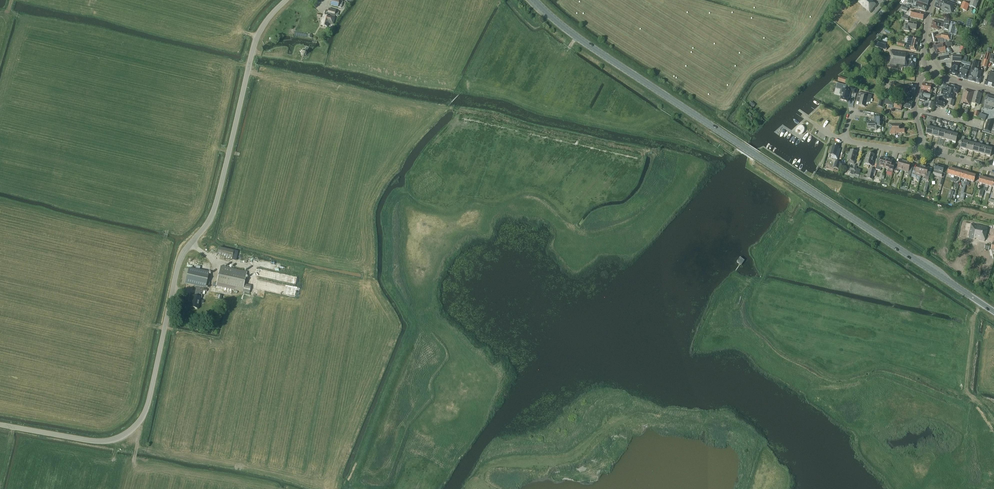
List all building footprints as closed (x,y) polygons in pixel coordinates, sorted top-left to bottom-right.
[(858,2),(862,5),(862,6),(870,12),(875,5),(869,0),(860,0),(858,2)] [(944,0),(937,0),(934,8),(940,10),(941,10),(952,14),(955,5),(944,1),(944,0)] [(969,7),(976,9),(979,0),(971,0),(969,7)] [(914,1),(912,7),(925,12),(928,6),(927,5),(914,1)] [(969,4),(963,2),(960,9),(967,11),(969,4)] [(323,15),(321,23),(322,23),(322,26),(327,27),(328,23),(333,24),(335,15),(337,16),(338,11),(336,11),(336,10),(329,9),(328,13),(325,12),(324,15),(323,15)] [(916,12),(912,11),(911,18),(923,20),(924,14),(920,13),(921,13),(916,12)] [(908,25),(905,24),(904,31),(910,32),(910,29),(916,30),(917,23),(909,21),(908,25)] [(932,21),(931,28),(939,30),(939,27),(945,28),(946,24),(944,24),(944,23),(943,23),(944,23),(932,21)] [(935,34),(930,35),(932,44),(939,43),(944,42),(943,39),(951,41),(952,35),(942,34),(941,36),(939,35),(936,36),(935,34)] [(908,37),(906,49),(911,50),(916,51),(919,40),(913,38),(908,37)] [(881,41),(878,48),(886,50),(888,43),(881,41)] [(937,43),(932,45),(936,54),(940,53),(946,52),(945,48),(948,47),(953,46),(952,43),(948,42),(939,44),(938,43),(937,43)] [(889,61),(888,67),(897,68),(897,63),(903,64),(903,68),(903,67),(907,68),(908,68),(908,67),(915,68),(916,56),(910,55),(910,53),(903,53),(903,57),(894,56),(895,51),(890,51),(890,57),(892,57),(892,61),(889,61)] [(970,75),(969,75),(968,80),(972,81),(972,82),(974,82),(977,70),(979,62),(974,61),(972,69),(971,69),(970,75)] [(951,68),(949,75),(957,77),(958,72),(959,64),(952,63),(952,68),(951,68)] [(957,78),(967,80),(969,72),(968,72),(969,67),(963,66),(962,70),(959,70),(957,78)] [(977,70),(974,82),(975,83),(975,82),(980,83),(981,78),(980,78),(982,71),(977,70)] [(989,73),(987,78),(988,78),(988,81),(986,80),(984,85),(993,88),(993,74),(989,73)] [(932,85),(923,83),(922,90),(930,92),(932,85)] [(910,85),(909,87),(894,84),(891,96),(906,100),(907,95),(914,96),(916,86),(910,85)] [(942,89),(941,94),(944,95),(943,97),(949,99),(953,86),(951,86),(947,85),(944,84),(943,89),(942,89)] [(949,99),(948,105),(953,106),(954,100),(953,100),(954,93),(957,94),(959,88),(958,88),(954,87),(953,86),(949,99)] [(842,89),(841,95),(840,100),(847,102),(849,95),(850,96),(851,92),(842,89)] [(921,90),(919,100),(925,101),(926,99),(925,99),(925,98),(930,99),(931,96),(926,95),(926,92),(921,91),(921,90)] [(973,92),(965,90),(961,103),(970,106),(973,92)] [(861,99),(859,105),(865,107),(866,103),(868,103),(870,102),(871,99),(872,95),(859,92),(857,98),(861,99)] [(978,106),(981,95),(974,93),(972,104),(971,104),(971,107),(975,108),(975,105),(978,106)] [(945,100),(941,99),(942,98),(936,96),(934,103),(944,106),(945,100)] [(987,96),(985,105),(989,106),(988,109),(992,109),(992,108),(993,107),(993,108),(993,98),(987,96)] [(886,99),(884,106),(885,104),(895,107),(894,109),(901,110),(902,107),(904,107),(911,109),(912,103),(905,102),(903,102),(903,103),(896,102),(897,101),(886,99)] [(867,130),(877,129),(877,127),(881,127),(881,116),(874,116),(874,122),(867,122),(867,130)] [(985,130),(984,132),(990,134),(991,132),(993,122),(988,120),(985,130)] [(934,128),(933,128),(929,127),(930,123),(928,122),(927,127),(928,127),(926,134),(932,136),(934,128)] [(902,123),(889,124),(889,134),(895,134),(895,133),(905,133),(905,128),(902,128),(902,123)] [(940,130),(939,130),(935,129),(936,125),(934,124),(933,128),(934,128),(932,136),(938,137),(940,130)] [(946,131),(945,131),(941,130),(942,126),(940,126),(939,130),(940,130),(938,137),(944,139),(946,131)] [(952,133),(951,133),(947,132),(948,128),(946,127),(945,131),(946,131),(944,139),(950,141),(952,133)] [(951,133),(952,133),(950,141),(956,142),(958,135),(953,133),(954,129),(952,129),(951,133)] [(968,142),(967,142),(964,141),(965,137),(962,136),(961,141),(962,141),(960,148),(966,150),(968,142)] [(967,142),(968,142),(966,150),(972,152),(974,144),(973,143),(970,143),(971,139),(968,138),(967,142)] [(973,143),(974,144),(972,152),(978,153),(980,145),(979,145),(976,144),(977,140),(974,140),(973,143)] [(979,145),(980,145),(978,153),(984,155),(986,147),(985,147),(982,146),(983,142),(980,141),(979,145)] [(985,147),(986,147),(984,155),(990,157),(992,149),(988,147),(989,144),(986,143),(985,147)] [(838,150),(839,147),(833,146),(830,155),(832,156),(831,158),(837,160),(840,150),(838,150)] [(856,152),(851,150),(850,154),(849,154),(847,160),(849,161),(848,162),(854,164),(856,156),(855,156),(856,152)] [(873,161),(874,155),(868,153),(867,155),(866,155),(864,164),(872,166),(874,161),(873,161)] [(881,168),(885,168),(887,159),(885,158),(882,157),(880,163),(877,162),(875,169),(880,171),(881,168)] [(887,159),(885,168),(888,169),(887,172),(892,173),(894,167),(891,166),(893,160),(890,159),(887,159)] [(900,170),(903,171),(905,161),(903,161),(903,160),(900,159),(898,166),(895,165),(894,171),(899,172),(900,170)] [(905,161),(903,171),(906,172),(905,174),(911,176),(912,169),(909,169),(911,162),(908,161),(908,162),(905,161)] [(918,182),(919,182),(919,183),(921,176),(923,166),(921,166),(921,165),(918,164),(916,171),(913,170),(911,177),(916,178),(916,179),(917,181),(918,182)] [(944,167),(936,164),(934,171),(941,173),(943,173),(944,167)] [(926,167),(923,166),(921,176),(924,177),(923,179),(928,180),(931,172),(928,172),(929,167),(926,166),(926,167)] [(949,168),(947,175),(951,176),(951,177),(952,178),(954,178),(954,177),(956,170),(949,168)] [(872,179),(875,170),(870,169),(868,175),(867,178),(872,179)] [(954,177),(954,178),(956,179),(955,180),(957,180),(958,178),(961,178),(963,172),(956,170),(954,177)] [(963,172),(961,178),(965,180),(965,181),(967,182),(967,180),(969,174),(963,172)] [(969,174),(967,180),(974,182),(976,176),(969,174)] [(980,177),(978,183),(982,184),(980,190),(984,191),(984,190),(985,187),(985,185),(987,179),(980,177)] [(985,185),(985,187),(987,188),(988,186),(992,187),(993,181),(987,179),(985,185)] [(973,239),(984,242),(988,227),(977,224),(976,225),(971,223),(968,238),(973,239)] [(217,255),(232,258),(233,250),(219,247),(217,255)] [(741,265),(745,260),(740,257),(737,262),(741,265)] [(221,266),(216,286),(243,292),(247,272),(221,266)] [(190,307),(198,309),(200,298),(202,298),(204,288),(205,289),(209,272),(189,268),(185,284),(196,287),(194,297),(192,296),(190,307)] [(264,278),(281,281),(282,273),(266,270),(264,278)] [(250,293),(252,286),(246,284),(243,292),(250,293)] [(284,288),(283,287),(282,292),(296,296),(298,288),(285,284),(284,288)]
